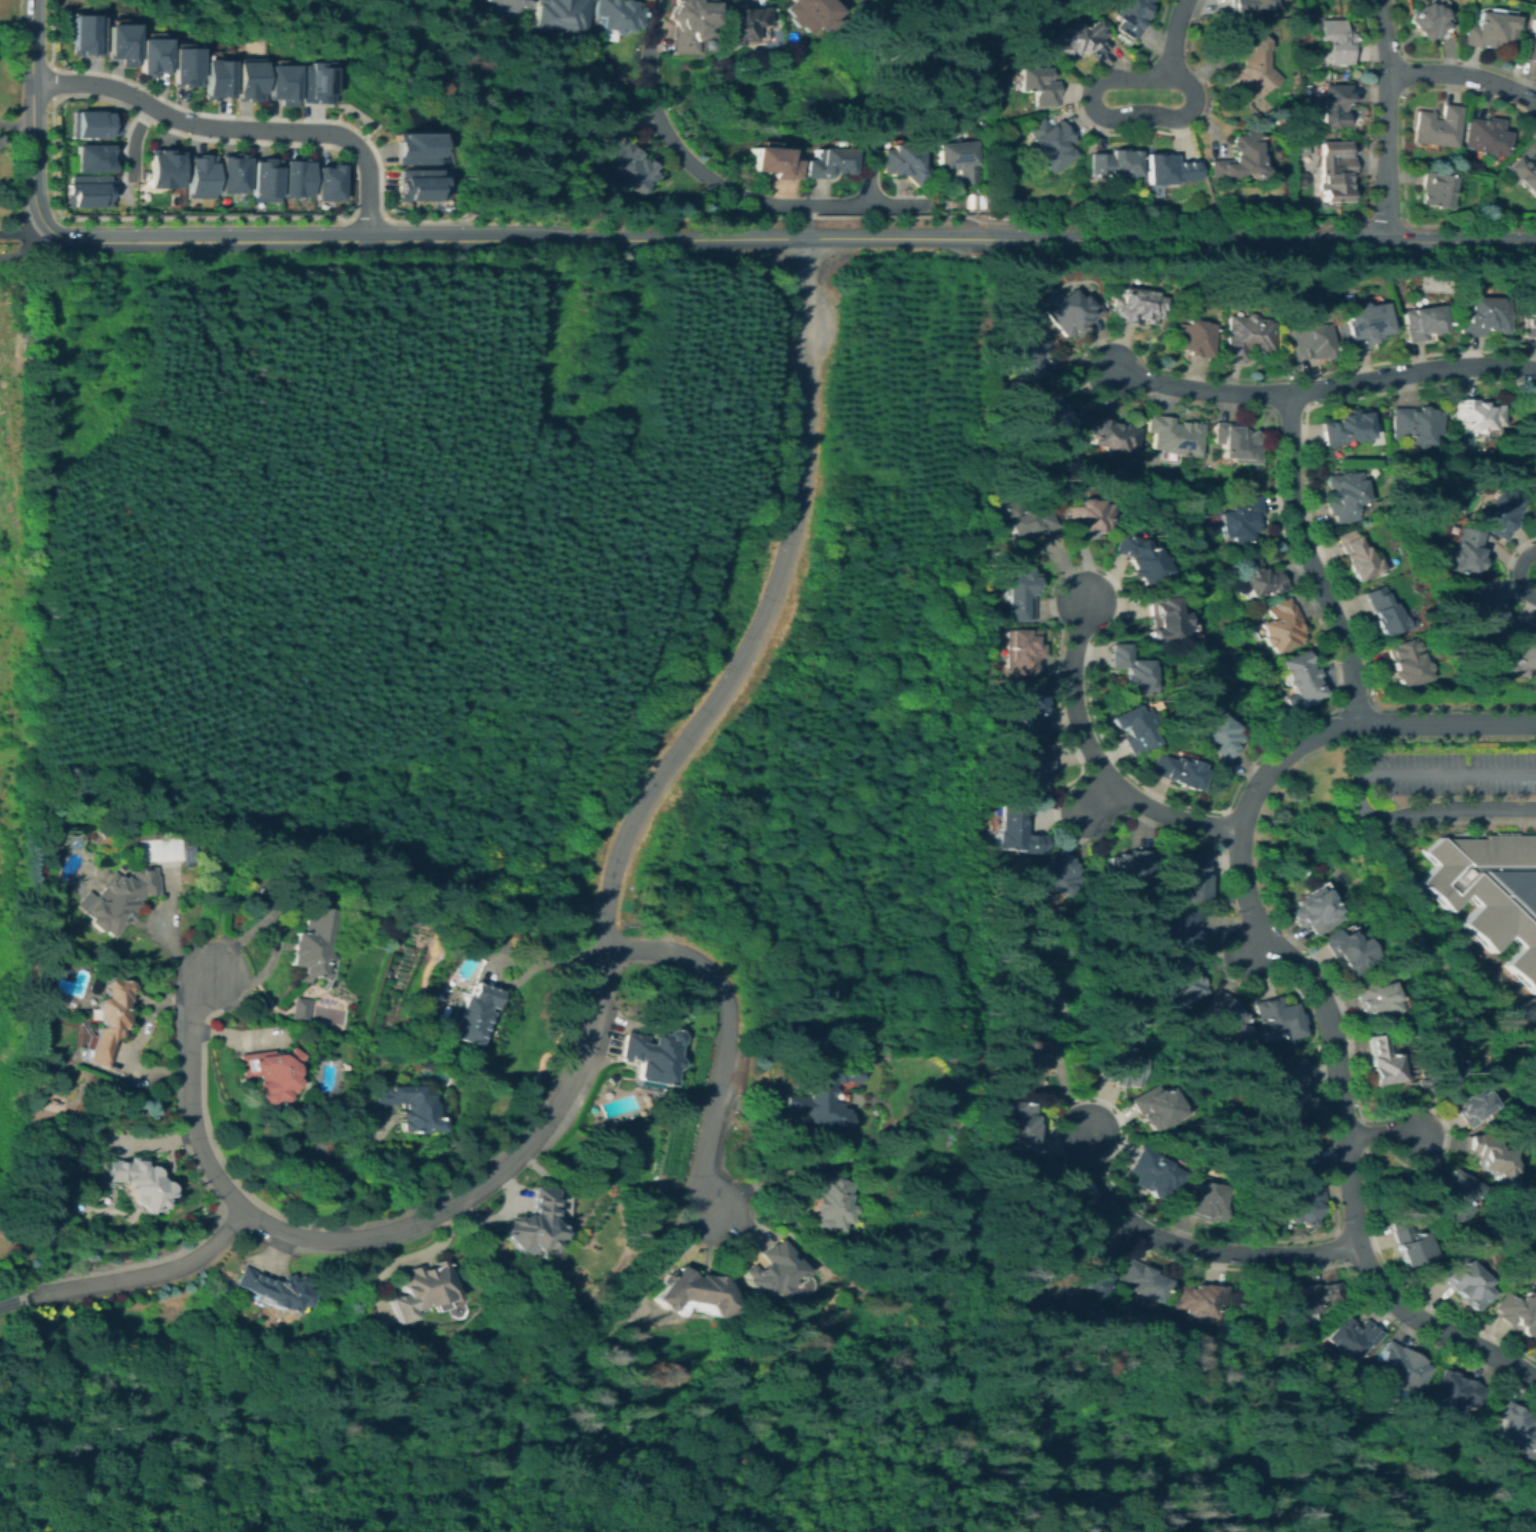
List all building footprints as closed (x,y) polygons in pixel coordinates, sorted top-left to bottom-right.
[(496,5),(484,0),(526,0),(523,8),(515,4),(511,12),(505,9),(504,11),(495,7),(496,5)] [(534,27),(537,0),(589,0),(588,3),(587,2),(583,36),(569,34),(569,31),(534,27)] [(594,15),(595,0),(623,0),(630,1),(630,6),(639,7),(636,27),(627,26),(626,31),(618,30),(617,32),(614,34),(612,34),(610,32),(610,29),(599,27),(601,16),(594,15)] [(672,3),(673,0),(713,0),(713,23),(705,28),(708,33),(697,39),(697,53),(673,52),(673,35),(674,35),(674,24),(672,20),(666,16),(669,7),(672,3)] [(790,1),(789,0),(828,0),(837,11),(829,18),(832,21),(822,29),(820,26),(814,30),(812,28),(803,34),(795,24),(793,26),(787,18),(789,16),(782,8),(790,1)] [(1114,3),(1116,0),(1148,0),(1146,4),(1147,5),(1145,10),(1146,11),(1145,14),(1147,15),(1131,40),(1112,28),(1117,20),(1108,15),(1115,5),(1114,3)] [(1231,17),(1229,0),(1270,0),(1271,9),(1251,10),(1251,16),(1231,17)] [(1426,1),(1429,5),(1431,3),(1436,8),(1439,8),(1443,11),(1443,15),(1444,16),(1442,19),(1448,26),(1433,39),(1432,38),(1426,43),(1420,36),(1419,37),(1412,27),(1405,20),(1407,18),(1406,17),(1419,5),(1420,6),(1426,1)] [(756,24),(756,25),(749,25),(749,40),(736,40),(736,43),(727,44),(726,39),(719,40),(718,9),(719,9),(719,4),(736,4),(736,7),(764,7),(765,24),(756,24)] [(1516,17),(1512,43),(1510,44),(1500,43),(1500,46),(1495,45),(1494,47),(1492,48),(1485,47),(1485,46),(1481,45),(1480,47),(1464,45),(1466,25),(1476,27),(1478,12),(1516,17)] [(74,16),(104,16),(104,56),(74,56),(74,16)] [(1533,18),(1535,18),(1535,61),(1520,58),(1523,39),(1526,40),(1526,38),(1528,39),(1530,29),(1531,29),(1533,18)] [(1095,19),(1107,33),(1100,39),(1101,40),(1087,52),(1084,49),(1065,65),(1052,49),(1060,42),(1058,39),(1064,33),(1064,32),(1063,29),(1067,26),(1071,27),(1076,22),(1082,29),(1095,19)] [(1349,63),(1349,64),(1325,64),(1325,46),(1318,46),(1318,20),(1343,20),(1343,30),(1348,30),(1348,34),(1352,34),(1352,63),(1349,63)] [(110,24),(139,24),(138,67),(122,66),(123,58),(109,58),(110,24)] [(1268,82),(1244,105),(1222,84),(1239,67),(1239,51),(1229,40),(1245,24),(1263,40),(1262,49),(1264,65),(1272,74),(1266,80),(1268,82)] [(143,40),(169,40),(169,72),(143,72),(143,40)] [(175,47),(202,47),(202,87),(175,87),(175,47)] [(207,61),(234,61),(233,97),(207,97),(207,61)] [(239,63),(266,62),(266,101),(239,102),(239,63)] [(270,66),(299,66),(298,106),(282,106),(282,99),(270,99),(270,66)] [(304,66),(333,66),(333,100),(304,100),(304,66)] [(1045,67),(1045,79),(1041,79),(1041,81),(1055,81),(1054,106),(1032,106),(1032,91),(1015,91),(1015,67),(1045,67)] [(1347,85),(1347,105),(1342,105),(1342,112),(1344,112),(1344,116),(1345,124),(1344,127),(1335,127),(1336,128),(1320,128),(1320,85),(1347,85)] [(1460,106),(1455,148),(1413,142),(1417,110),(1433,112),(1432,118),(1440,119),(1442,104),(1460,106)] [(75,112),(111,113),(110,137),(75,136),(75,112)] [(1280,120),(1271,124),(1267,117),(1276,113),(1280,120)] [(1039,117),(1046,126),(1057,119),(1072,141),(1066,145),(1069,149),(1074,154),(1075,156),(1049,174),(1042,164),(1040,165),(1029,149),(1033,146),(1028,139),(1030,137),(1024,128),(1039,117)] [(1468,117),(1486,120),(1487,117),(1502,120),(1500,131),(1507,132),(1503,156),(1494,154),(1494,156),(1491,159),(1486,158),(1483,155),(1484,153),(1468,150),(1468,149),(1463,148),(1468,117)] [(1255,134),(1257,155),(1259,155),(1258,165),(1264,170),(1255,180),(1247,173),(1244,173),(1241,176),(1235,176),(1235,179),(1207,179),(1207,160),(1230,160),(1230,155),(1232,155),(1232,152),(1228,152),(1228,143),(1229,142),(1229,139),(1233,135),(1242,135),(1242,131),(1255,131),(1255,134)] [(431,165),(393,164),(393,134),(431,135),(431,165)] [(638,159),(642,162),(644,160),(652,167),(650,169),(659,176),(649,187),(646,185),(638,195),(626,185),(623,189),(617,183),(619,180),(609,171),(617,162),(609,155),(623,138),(642,154),(638,159)] [(972,140),(975,182),(958,183),(957,166),(936,168),(934,143),(972,140)] [(1346,142),(1347,156),(1332,156),(1332,157),(1353,157),(1354,175),(1349,176),(1349,190),(1350,192),(1351,197),(1349,199),(1349,202),(1322,202),(1322,193),(1320,190),(1319,183),(1322,180),(1322,175),(1319,176),(1318,142),(1346,142)] [(919,161),(930,173),(917,187),(905,175),(888,176),(888,172),(881,173),(881,149),(886,148),(886,143),(918,143),(919,161)] [(79,146),(110,146),(110,171),(79,171),(79,146)] [(799,160),(799,178),(791,178),(791,179),(774,178),(774,175),(772,175),(772,172),(752,171),(753,146),(791,149),(791,160),(799,160)] [(831,173),(831,177),(807,177),(807,159),(818,159),(818,147),(850,148),(851,171),(848,171),(848,173),(831,173)] [(1127,148),(1127,150),(1133,150),(1136,151),(1136,177),(1128,176),(1128,179),(1115,179),(1115,176),(1108,176),(1108,175),(1087,175),(1087,153),(1108,153),(1108,150),(1119,150),(1119,148),(1127,148)] [(151,188),(150,151),(181,151),(182,187),(151,188)] [(1162,153),(1162,155),(1171,155),(1171,161),(1194,160),(1195,180),(1172,181),(1172,183),(1144,184),(1143,154),(1154,153),(1162,153)] [(221,194),(221,156),(248,156),(248,194),(221,194)] [(1531,166),(1535,171),(1535,197),(1534,199),(1506,169),(1520,156),(1530,167),(1531,166)] [(190,159),(215,158),(215,194),(190,195),(190,159)] [(286,162),(299,161),(299,158),(312,158),(312,197),(286,197),(286,162)] [(254,201),(253,159),(280,159),(281,200),(254,201)] [(317,167),(334,167),(334,165),(344,165),(343,201),(317,201),(317,167)] [(394,171),(437,171),(436,199),(394,199),(394,171)] [(1304,174),(1305,175),(1307,175),(1307,183),(1306,182),(1304,184),(1305,185),(1295,186),(1295,173),(1304,172),(1304,174)] [(1453,177),(1447,208),(1444,208),(1444,209),(1436,207),(1420,204),(1423,187),(1421,187),(1424,172),(1453,177)] [(72,176),(110,176),(109,208),(72,208),(72,176)] [(1154,296),(1163,297),(1160,319),(1151,318),(1150,324),(1137,322),(1136,324),(1118,322),(1118,320),(1110,319),(1113,296),(1121,298),(1122,287),(1155,291),(1154,296)] [(1071,288),(1077,297),(1081,294),(1082,295),(1088,290),(1104,311),(1083,326),(1084,328),(1078,332),(1079,334),(1071,341),(1068,337),(1062,342),(1041,312),(1051,305),(1050,303),(1071,288)] [(1506,299),(1506,310),(1507,311),(1507,318),(1506,319),(1506,329),(1502,333),(1497,333),(1492,329),(1483,329),(1483,336),(1468,336),(1468,334),(1459,334),(1459,310),(1468,310),(1468,297),(1498,297),(1498,299),(1506,299)] [(1529,300),(1535,300),(1535,337),(1521,337),(1521,318),(1529,317),(1529,300)] [(1371,342),(1341,347),(1337,323),(1342,322),(1339,309),(1382,302),(1388,332),(1376,334),(1376,338),(1370,339),(1371,342)] [(1435,332),(1435,334),(1427,335),(1427,333),(1424,333),(1425,340),(1407,342),(1403,310),(1441,305),(1444,331),(1435,332)] [(1316,322),(1314,311),(1325,310),(1327,320),(1316,322)] [(1252,315),(1256,315),(1256,318),(1268,319),(1267,321),(1272,322),(1269,350),(1264,350),(1264,352),(1258,352),(1257,354),(1248,353),(1249,350),(1242,349),(1240,361),(1240,366),(1221,364),(1222,359),(1226,315),(1243,317),(1242,315),(1247,315),(1247,312),(1252,313),(1252,315)] [(1202,322),(1213,324),(1208,357),(1186,354),(1186,351),(1181,350),(1181,348),(1170,347),(1174,322),(1184,324),(1185,315),(1203,317),(1202,322)] [(1328,322),(1334,355),(1332,355),(1333,356),(1321,358),(1321,356),(1308,358),(1307,355),(1297,357),(1293,356),(1289,329),(1328,322)] [(1049,340),(1041,355),(1038,354),(1035,360),(1044,374),(1031,382),(1022,369),(1006,360),(1024,326),(1049,340)] [(1058,398),(1052,403),(1052,404),(1059,399),(1064,407),(1063,408),(1066,412),(1064,413),(1067,416),(1072,423),(1052,437),(1043,424),(1040,427),(1036,421),(1031,424),(1022,411),(1030,405),(1029,403),(1033,400),(1034,401),(1040,397),(1038,395),(1051,387),(1058,398)] [(1501,404),(1501,430),(1482,430),(1482,432),(1473,432),(1473,429),(1459,429),(1459,418),(1452,418),(1452,399),(1476,398),(1476,401),(1485,401),(1484,404),(1501,404)] [(1531,400),(1535,400),(1535,437),(1520,435),(1522,408),(1530,409),(1531,400)] [(1424,402),(1424,405),(1427,405),(1427,407),(1433,407),(1433,410),(1440,410),(1439,424),(1438,434),(1430,434),(1430,444),(1422,444),(1422,447),(1407,447),(1407,439),(1391,439),(1391,407),(1415,407),(1415,405),(1417,405),(1417,402),(1424,402)] [(1356,408),(1356,409),(1367,408),(1371,437),(1353,439),(1353,443),(1324,447),(1321,422),(1327,421),(1327,418),(1338,417),(1337,411),(1346,410),(1346,409),(1356,408)] [(1084,414),(1095,416),(1095,415),(1109,418),(1108,421),(1112,422),(1113,419),(1128,423),(1127,426),(1136,428),(1132,452),(1125,450),(1125,451),(1110,449),(1109,451),(1102,450),(1103,447),(1091,445),(1091,443),(1088,442),(1089,436),(1080,434),(1084,414)] [(1173,422),(1178,423),(1179,420),(1186,421),(1187,420),(1194,421),(1202,423),(1197,457),(1158,451),(1158,450),(1151,449),(1153,433),(1145,431),(1147,414),(1156,415),(1173,417),(1173,422)] [(1244,428),(1247,432),(1251,428),(1259,437),(1254,441),(1258,444),(1257,464),(1230,462),(1230,456),(1219,456),(1220,443),(1211,443),(1213,421),(1239,423),(1238,427),(1244,428)] [(1357,470),(1359,481),(1366,479),(1369,500),(1357,502),(1358,505),(1351,506),(1353,520),(1333,524),(1331,515),(1327,515),(1324,499),(1331,498),(1330,488),(1328,488),(1328,486),(1326,486),(1325,479),(1327,479),(1326,476),(1339,474),(1339,473),(1346,472),(1357,470)] [(1514,525),(1502,543),(1485,531),(1488,527),(1476,518),(1496,489),(1515,502),(1514,504),(1519,508),(1514,516),(1515,516),(1512,520),(1513,521),(1512,523),(1514,525)] [(1092,495),(1092,497),(1096,497),(1096,500),(1103,499),(1103,503),(1113,503),(1114,531),(1089,531),(1089,534),(1069,535),(1068,506),(1076,506),(1076,503),(1080,503),(1080,497),(1083,496),(1083,495),(1092,495)] [(1250,531),(1251,540),(1231,543),(1230,535),(1219,536),(1218,522),(1216,509),(1230,508),(1229,499),(1258,495),(1260,514),(1254,514),(1256,518),(1257,530),(1250,531)] [(1017,498),(1020,506),(1029,502),(1030,504),(1043,499),(1047,508),(1050,507),(1058,527),(1034,537),(1033,534),(1032,534),(1029,537),(1031,539),(1026,545),(1022,551),(1006,538),(1011,531),(1007,521),(1005,522),(999,506),(1017,498)] [(1476,547),(1482,548),(1479,558),(1481,558),(1478,568),(1474,567),(1472,576),(1456,572),(1457,565),(1450,563),(1451,560),(1447,558),(1450,548),(1453,549),(1459,527),(1480,532),(1476,547)] [(1350,530),(1353,536),(1356,535),(1360,546),(1364,545),(1366,551),(1368,550),(1371,558),(1374,557),(1380,571),(1353,582),(1349,572),(1348,573),(1343,562),(1344,561),(1343,558),(1341,558),(1333,537),(1350,530)] [(1119,531),(1127,534),(1127,532),(1136,535),(1135,537),(1140,541),(1143,539),(1145,543),(1149,541),(1152,546),(1153,546),(1167,570),(1141,585),(1136,576),(1132,578),(1127,570),(1132,568),(1125,555),(1113,552),(1119,531)] [(1257,565),(1259,569),(1264,567),(1265,570),(1278,565),(1288,587),(1286,588),(1287,590),(1268,598),(1265,591),(1250,598),(1233,562),(1254,552),(1259,564),(1257,565)] [(1030,569),(1030,577),(1035,577),(1035,591),(1033,591),(1033,598),(1034,597),(1034,621),(1006,621),(1006,584),(1008,584),(1008,575),(1017,575),(1017,569),(1030,569)] [(1482,583),(1486,591),(1487,590),(1493,603),(1499,601),(1506,620),(1496,624),(1498,629),(1486,634),(1484,629),(1471,635),(1463,614),(1464,613),(1457,593),(1482,583)] [(1381,585),(1389,603),(1391,601),(1398,616),(1406,612),(1412,627),(1395,634),(1394,633),(1382,638),(1378,628),(1375,629),(1371,618),(1373,618),(1362,593),(1381,585)] [(1171,591),(1171,597),(1173,597),(1174,613),(1184,612),(1185,624),(1182,625),(1183,638),(1178,639),(1178,640),(1146,642),(1145,630),(1154,629),(1154,624),(1148,625),(1144,593),(1171,591)] [(1286,597),(1289,605),(1290,604),(1297,621),(1296,622),(1301,633),(1299,633),(1302,641),(1295,644),(1295,643),(1269,653),(1266,646),(1263,647),(1253,624),(1268,618),(1264,609),(1271,606),(1270,603),(1286,597)] [(1028,625),(1028,628),(1039,628),(1039,643),(1042,643),(1042,657),(1037,657),(1037,675),(1013,675),(1013,669),(1005,669),(1005,628),(1009,628),(1009,625),(1028,625)] [(1532,634),(1535,635),(1535,672),(1527,670),(1527,672),(1525,671),(1523,677),(1502,673),(1505,661),(1508,662),(1509,660),(1510,660),(1513,660),(1514,655),(1511,654),(1512,648),(1514,648),(1514,646),(1505,644),(1509,626),(1518,628),(1518,627),(1533,630),(1532,634)] [(1402,639),(1403,643),(1411,640),(1414,649),(1408,651),(1409,654),(1416,652),(1419,663),(1421,662),(1422,664),(1423,663),(1425,668),(1423,669),(1424,671),(1425,679),(1395,688),(1393,680),(1391,681),(1388,670),(1390,670),(1387,662),(1385,662),(1380,647),(1392,643),(1392,642),(1402,639)] [(1128,643),(1128,659),(1147,659),(1147,672),(1151,672),(1151,687),(1149,687),(1149,692),(1147,692),(1147,694),(1115,694),(1115,675),(1119,674),(1119,668),(1108,668),(1108,651),(1109,651),(1109,643),(1128,643)] [(1307,663),(1309,669),(1312,668),(1324,696),(1286,712),(1281,698),(1290,694),(1287,687),(1286,688),(1283,681),(1285,680),(1276,660),(1302,649),(1308,663),(1307,663)] [(1032,683),(1033,687),(1040,685),(1041,694),(1043,694),(1045,701),(1040,702),(1043,712),(1040,713),(1044,734),(1025,738),(1022,719),(1018,719),(1016,710),(1013,711),(1013,706),(1014,705),(1012,695),(1018,693),(1016,686),(1032,683)] [(1139,703),(1141,709),(1143,708),(1152,725),(1146,728),(1153,743),(1141,749),(1140,747),(1127,754),(1118,738),(1124,735),(1121,730),(1119,731),(1117,727),(1114,729),(1108,717),(1134,703),(1135,705),(1139,703)] [(1220,709),(1231,719),(1241,727),(1238,730),(1243,735),(1235,745),(1237,747),(1235,749),(1237,750),(1226,762),(1208,746),(1209,744),(1193,731),(1201,722),(1202,723),(1208,716),(1211,719),(1220,709)] [(1049,744),(1049,770),(1046,770),(1046,774),(1042,774),(1042,775),(1044,775),(1044,794),(1018,794),(1018,780),(1016,780),(1016,750),(1027,750),(1027,744),(1049,744)] [(1162,756),(1177,761),(1178,759),(1187,762),(1189,758),(1201,762),(1199,769),(1204,770),(1197,789),(1189,786),(1176,783),(1176,781),(1149,772),(1156,754),(1162,756)] [(1019,803),(1019,805),(1025,806),(1021,838),(1024,839),(1024,834),(1032,835),(1031,833),(1035,833),(1034,835),(1045,836),(1043,852),(1035,851),(1035,854),(1013,852),(1013,849),(996,847),(1001,804),(1006,805),(1007,802),(1019,803)] [(1482,833),(1535,834),(1535,984),(1527,992),(1498,964),(1516,946),(1505,935),(1486,951),(1457,922),(1475,904),(1467,896),(1464,892),(1445,911),(1417,881),(1435,864),(1422,850),(1437,835),(1439,838),(1482,838),(1482,833)] [(1153,852),(1150,872),(1141,871),(1140,882),(1128,880),(1128,883),(1109,881),(1109,879),(1103,879),(1106,855),(1115,856),(1116,852),(1125,854),(1125,856),(1127,857),(1128,849),(1153,852)] [(1206,851),(1205,873),(1206,873),(1205,883),(1208,883),(1208,890),(1206,902),(1176,900),(1177,891),(1170,890),(1170,877),(1177,878),(1178,871),(1184,872),(1185,850),(1206,851)] [(1059,852),(1070,858),(1068,861),(1073,864),(1072,865),(1076,867),(1072,875),(1076,878),(1069,889),(1068,888),(1062,897),(1049,888),(1047,892),(1040,887),(1042,884),(1038,881),(1056,852),(1058,854),(1059,852)] [(157,866),(159,894),(145,894),(139,902),(141,903),(134,912),(136,914),(130,922),(126,918),(118,927),(112,921),(111,922),(97,911),(105,902),(99,896),(105,889),(102,886),(110,877),(114,881),(120,874),(124,878),(126,874),(133,880),(133,868),(157,866)] [(1319,886),(1336,909),(1333,911),(1337,917),(1313,935),(1306,924),(1300,928),(1299,926),(1297,927),(1293,919),(1287,911),(1297,904),(1296,902),(1304,897),(1303,895),(1311,889),(1312,891),(1319,886)] [(332,913),(325,954),(327,957),(327,962),(322,964),(320,978),(309,976),(308,982),(297,981),(299,967),(289,965),(296,932),(305,933),(309,908),(332,913)] [(1199,911),(1196,932),(1198,932),(1197,937),(1199,937),(1199,941),(1196,941),(1196,943),(1194,950),(1192,949),(1191,955),(1168,952),(1169,944),(1159,943),(1162,919),(1176,921),(1178,908),(1199,911)] [(1344,926),(1346,929),(1349,928),(1352,933),(1353,932),(1356,938),(1355,939),(1356,940),(1363,936),(1375,957),(1359,967),(1361,969),(1349,976),(1339,960),(1341,959),(1339,956),(1332,960),(1322,943),(1323,943),(1320,937),(1336,927),(1338,930),(1344,926)] [(471,946),(481,951),(477,958),(467,953),(471,946)] [(1185,961),(1193,975),(1199,972),(1205,984),(1203,986),(1206,992),(1173,1009),(1156,976),(1185,961)] [(111,973),(118,979),(129,979),(131,980),(134,983),(134,987),(132,990),(129,992),(128,999),(125,1000),(124,1026),(117,1026),(117,1031),(114,1035),(110,1035),(109,1038),(113,1042),(101,1065),(82,1057),(84,1053),(81,1052),(95,1024),(95,1003),(96,1000),(98,997),(102,996),(105,996),(105,986),(102,982),(111,973)] [(1370,980),(1371,985),(1389,980),(1399,1011),(1386,1015),(1386,1017),(1374,1021),(1372,1012),(1368,1014),(1366,1009),(1360,1011),(1352,985),(1370,980)] [(499,989),(492,1008),(487,1006),(486,1010),(489,1011),(476,1044),(450,1035),(453,1026),(449,1024),(458,1001),(461,1003),(464,994),(469,996),(474,981),(499,989)] [(1246,1028),(1238,1045),(1210,1032),(1215,1021),(1212,1020),(1213,1017),(1203,1013),(1215,988),(1232,997),(1230,1001),(1232,1001),(1231,1003),(1237,1007),(1236,1010),(1245,1014),(1239,1025),(1246,1028)] [(1277,994),(1280,1005),(1292,1002),(1295,1013),(1298,1012),(1301,1023),(1297,1024),(1300,1035),(1279,1040),(1276,1030),(1259,1035),(1254,1019),(1253,1019),(1248,1002),(1277,994)] [(303,1021),(307,998),(291,996),(288,1018),(303,1021)] [(678,1031),(681,1036),(680,1043),(675,1046),(672,1058),(674,1058),(676,1062),(675,1067),(671,1070),(670,1070),(666,1086),(636,1080),(634,1077),(635,1072),(638,1070),(640,1070),(640,1065),(638,1062),(620,1059),(626,1032),(646,1036),(645,1044),(650,1045),(653,1032),(666,1035),(666,1033),(672,1029),(678,1031)] [(1383,1032),(1384,1054),(1386,1054),(1386,1052),(1390,1051),(1391,1054),(1396,1053),(1399,1082),(1368,1084),(1364,1034),(1383,1032)] [(1043,1042),(1042,1057),(1040,1056),(1038,1073),(1039,1073),(1038,1085),(1029,1084),(1028,1087),(1012,1085),(1017,1049),(1015,1049),(1016,1038),(1043,1042)] [(1140,1051),(1139,1057),(1144,1058),(1137,1087),(1122,1084),(1121,1087),(1110,1084),(1111,1082),(1099,1078),(1107,1049),(1120,1052),(1122,1045),(1140,1051)] [(291,1047),(301,1055),(295,1065),(295,1072),(292,1076),(294,1078),(295,1082),(293,1084),(293,1087),(288,1094),(286,1094),(285,1096),(282,1100),(277,1100),(276,1099),(270,1100),(269,1103),(264,1103),(259,1100),(258,1095),(260,1093),(256,1094),(254,1082),(256,1082),(255,1075),(241,1077),(238,1055),(269,1051),(269,1054),(280,1053),(284,1055),(291,1047)] [(1466,1068),(1456,1081),(1458,1083),(1451,1092),(1447,1090),(1446,1091),(1440,1087),(1434,1087),(1434,1081),(1429,1081),(1430,1088),(1417,1088),(1417,1080),(1418,1080),(1417,1060),(1420,1059),(1420,1055),(1449,1053),(1453,1049),(1468,1060),(1464,1066),(1466,1068)] [(1297,1061),(1298,1069),(1301,1069),(1303,1086),(1301,1087),(1299,1088),(1300,1093),(1301,1093),(1301,1097),(1308,1096),(1310,1107),(1309,1107),(1309,1110),(1282,1113),(1281,1106),(1271,1107),(1270,1098),(1267,1099),(1266,1088),(1278,1087),(1276,1070),(1281,1069),(1280,1063),(1297,1061)] [(857,1068),(855,1083),(842,1081),(842,1084),(835,1083),(832,1102),(839,1103),(839,1108),(845,1109),(845,1112),(848,1112),(846,1128),(805,1122),(806,1115),(784,1111),(787,1094),(807,1097),(809,1086),(805,1085),(806,1072),(813,1073),(814,1062),(857,1068)] [(1483,1081),(1499,1104),(1482,1115),(1484,1118),(1468,1128),(1457,1110),(1462,1107),(1459,1104),(1461,1103),(1459,1101),(1460,1100),(1457,1095),(1458,1095),(1457,1093),(1466,1087),(1469,1091),(1483,1081)] [(1172,1084),(1188,1109),(1154,1131),(1153,1129),(1151,1130),(1147,1124),(1145,1125),(1131,1100),(1157,1085),(1161,1090),(1172,1084)] [(419,1086),(419,1094),(427,1094),(427,1103),(432,1103),(432,1118),(436,1118),(437,1131),(397,1132),(396,1111),(401,1111),(401,1103),(396,1103),(396,1104),(384,1104),(384,1105),(374,1106),(374,1090),(383,1090),(383,1086),(419,1086)] [(1005,1100),(1021,1102),(1021,1099),(1032,1101),(1029,1115),(1032,1115),(1031,1123),(1033,1124),(1029,1145),(1027,1145),(1026,1155),(1015,1154),(1014,1156),(997,1153),(1005,1100)] [(1310,1124),(1311,1134),(1312,1134),(1313,1140),(1315,1152),(1314,1153),(1315,1164),(1315,1170),(1297,1172),(1296,1171),(1287,1172),(1287,1170),(1284,1170),(1282,1155),(1281,1136),(1284,1136),(1283,1130),(1285,1130),(1284,1127),(1310,1124)] [(1479,1133),(1498,1135),(1498,1142),(1500,1142),(1500,1145),(1502,1146),(1502,1147),(1514,1148),(1514,1157),(1515,1157),(1515,1160),(1516,1160),(1515,1173),(1512,1173),(1511,1184),(1492,1182),(1494,1171),(1475,1169),(1477,1152),(1469,1151),(1470,1134),(1479,1134),(1479,1133)] [(1156,1157),(1165,1162),(1165,1160),(1172,1164),(1172,1166),(1179,1170),(1177,1173),(1178,1174),(1171,1187),(1168,1186),(1164,1193),(1162,1191),(1160,1195),(1159,1194),(1156,1199),(1155,1198),(1153,1201),(1147,1198),(1147,1197),(1145,1196),(1147,1193),(1131,1184),(1136,1174),(1127,1169),(1140,1145),(1157,1155),(1156,1157)] [(143,1166),(144,1168),(148,1165),(156,1173),(155,1175),(161,1182),(163,1181),(170,1189),(166,1192),(168,1194),(162,1199),(162,1209),(148,1208),(143,1213),(135,1205),(129,1205),(121,1194),(127,1188),(123,1182),(104,1181),(105,1162),(105,1159),(113,1160),(113,1162),(121,1163),(121,1161),(127,1161),(127,1157),(145,1158),(144,1164),(143,1164),(143,1166)] [(845,1214),(844,1213),(840,1225),(837,1224),(834,1233),(822,1229),(821,1233),(807,1229),(811,1216),(809,1215),(810,1210),(808,1209),(812,1197),(814,1197),(815,1194),(794,1187),(800,1167),(826,1175),(826,1177),(847,1183),(842,1200),(847,1201),(847,1203),(848,1203),(845,1214)] [(1452,1167),(1462,1174),(1464,1173),(1469,1177),(1475,1175),(1485,1191),(1468,1200),(1471,1206),(1466,1209),(1467,1212),(1463,1213),(1464,1215),(1440,1227),(1429,1203),(1433,1201),(1425,1184),(1441,1176),(1443,1179),(1443,1180),(1447,1176),(1446,1175),(1452,1167)] [(1320,1186),(1322,1201),(1319,1206),(1320,1207),(1310,1219),(1311,1223),(1308,1227),(1303,1228),(1293,1220),(1291,1222),(1287,1224),(1283,1220),(1283,1215),(1287,1211),(1278,1203),(1293,1185),(1297,1188),(1300,1185),(1299,1178),(1319,1177),(1320,1186)] [(1213,1180),(1224,1183),(1223,1187),(1226,1188),(1221,1206),(1225,1207),(1224,1211),(1226,1211),(1224,1219),(1222,1219),(1220,1223),(1210,1220),(1210,1222),(1207,1221),(1206,1222),(1193,1218),(1193,1215),(1174,1210),(1180,1185),(1195,1189),(1197,1182),(1201,1183),(1202,1178),(1213,1180)] [(662,1183),(661,1193),(654,1192),(656,1182),(662,1183)] [(533,1187),(553,1189),(549,1216),(562,1233),(541,1250),(539,1247),(538,1247),(531,1253),(525,1245),(516,1252),(499,1229),(508,1222),(508,1221),(515,1216),(518,1219),(524,1214),(526,1217),(529,1214),(533,1187)] [(1414,1215),(1419,1232),(1424,1230),(1432,1256),(1402,1266),(1395,1243),(1394,1243),(1393,1238),(1391,1239),(1388,1232),(1390,1231),(1388,1223),(1414,1215)] [(1106,1285),(1097,1297),(1067,1274),(1080,1258),(1077,1256),(1090,1238),(1109,1253),(1102,1262),(1103,1263),(1102,1265),(1106,1268),(1104,1270),(1110,1274),(1103,1283),(1106,1285)] [(754,1271),(764,1263),(757,1254),(771,1244),(772,1245),(779,1239),(789,1253),(785,1256),(789,1262),(793,1258),(803,1272),(802,1272),(808,1280),(808,1288),(805,1292),(793,1300),(784,1299),(780,1293),(772,1299),(768,1294),(760,1299),(759,1298),(756,1300),(743,1281),(746,1279),(741,1271),(750,1265),(754,1271)] [(1168,1282),(1159,1303),(1131,1291),(1115,1284),(1127,1256),(1153,1268),(1151,1272),(1153,1272),(1152,1274),(1168,1282)] [(399,1295),(402,1294),(397,1277),(396,1273),(404,1271),(404,1269),(419,1264),(419,1266),(421,1265),(422,1269),(433,1266),(432,1262),(443,1258),(455,1298),(443,1302),(443,1301),(410,1311),(413,1319),(396,1324),(387,1299),(392,1298),(392,1297),(399,1295)] [(1451,1258),(1456,1263),(1458,1262),(1460,1263),(1462,1265),(1469,1258),(1478,1267),(1477,1268),(1491,1282),(1486,1287),(1493,1294),(1482,1305),(1481,1304),(1475,1310),(1473,1309),(1472,1309),(1465,1303),(1464,1304),(1458,1298),(1459,1297),(1457,1295),(1455,1297),(1451,1292),(1453,1290),(1436,1273),(1451,1258)] [(685,1310),(680,1316),(669,1308),(667,1310),(663,1310),(659,1309),(658,1306),(650,1299),(677,1265),(691,1277),(694,1277),(695,1274),(720,1278),(719,1283),(722,1282),(733,1308),(731,1309),(731,1311),(715,1317),(708,1317),(708,1316),(685,1310)] [(241,1268),(242,1266),(252,1271),(250,1273),(266,1281),(267,1279),(274,1283),(280,1281),(279,1277),(289,1274),(291,1279),(299,1276),(304,1289),(311,1293),(307,1299),(303,1306),(298,1318),(278,1308),(277,1311),(264,1305),(265,1302),(258,1299),(258,1298),(233,1285),(241,1268)] [(1225,1283),(1222,1307),(1213,1306),(1212,1317),(1184,1312),(1171,1310),(1175,1284),(1193,1286),(1193,1284),(1201,1285),(1201,1283),(1211,1285),(1212,1281),(1225,1283)] [(1336,1282),(1339,1299),(1316,1302),(1318,1311),(1290,1315),(1286,1288),(1314,1283),(1314,1285),(1336,1282)] [(1528,1288),(1535,1294),(1535,1330),(1531,1336),(1530,1334),(1527,1337),(1522,1332),(1523,1330),(1521,1328),(1523,1326),(1521,1326),(1519,1325),(1518,1327),(1514,1324),(1515,1322),(1514,1321),(1510,1326),(1497,1315),(1499,1313),(1492,1308),(1506,1291),(1514,1297),(1515,1295),(1519,1298),(1528,1288)] [(1341,1314),(1355,1326),(1363,1316),(1381,1331),(1367,1347),(1366,1346),(1353,1362),(1324,1338),(1327,1335),(1325,1333),(1341,1314)] [(1428,1367),(1416,1388),(1409,1384),(1407,1387),(1397,1389),(1396,1383),(1389,1380),(1387,1374),(1381,1368),(1383,1365),(1376,1360),(1381,1351),(1379,1351),(1384,1339),(1398,1346),(1424,1359),(1422,1363),(1428,1367)] [(1439,1368),(1447,1372),(1448,1369),(1455,1372),(1454,1375),(1456,1375),(1477,1384),(1476,1385),(1482,1388),(1473,1408),(1464,1404),(1460,1414),(1440,1405),(1442,1399),(1428,1392),(1439,1368)] [(1535,1433),(1535,1434),(1535,1444),(1534,1443),(1533,1445),(1534,1445),(1530,1454),(1526,1452),(1524,1455),(1502,1443),(1503,1441),(1490,1434),(1497,1420),(1492,1417),(1492,1416),(1484,1411),(1493,1394),(1509,1402),(1509,1403),(1518,1408),(1517,1410),(1522,1412),(1520,1415),(1528,1419),(1527,1421),(1532,1423),(1528,1430),(1535,1433)]
